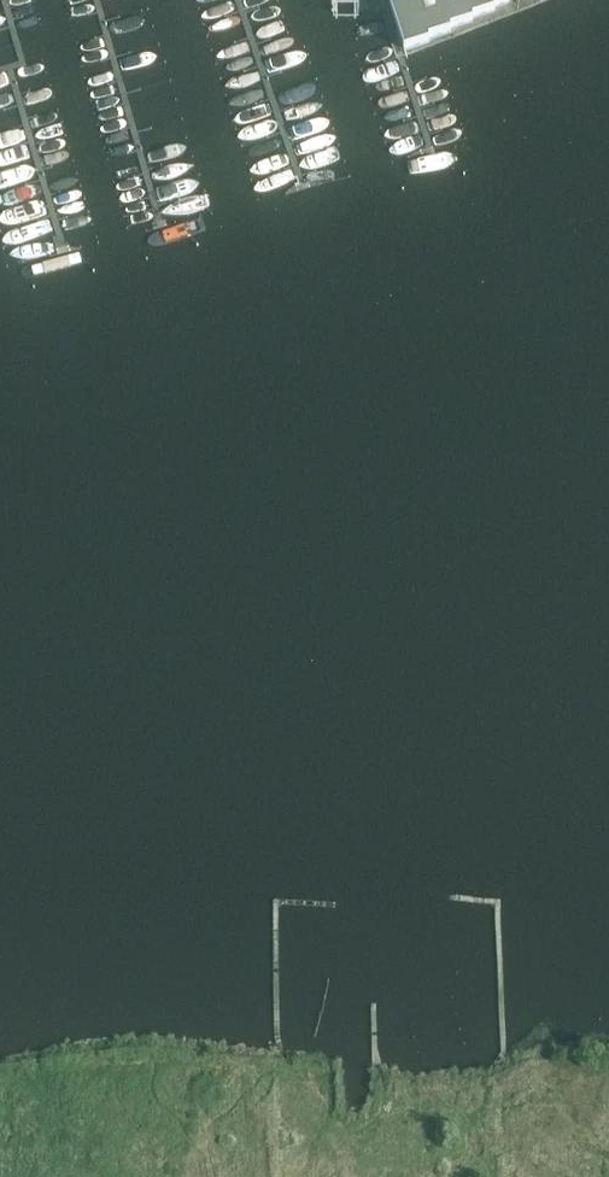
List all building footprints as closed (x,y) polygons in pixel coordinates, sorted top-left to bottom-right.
[(405,49),(452,31),(451,28),(474,21),(473,17),(496,10),(495,7),(511,2),(510,0),(389,0),(405,49)]
